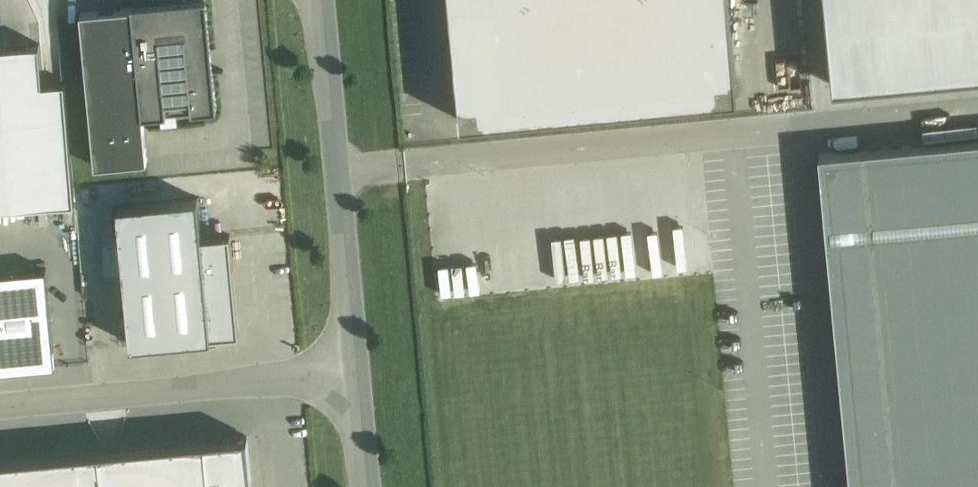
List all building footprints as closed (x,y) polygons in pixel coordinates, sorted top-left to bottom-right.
[(80,12),(95,165),(147,160),(143,115),(217,108),(214,71),(224,70),(224,69),(214,70),(205,71),(203,51),(210,51),(205,0),(198,0),(134,6),(134,7),(132,7),(115,8),(115,10),(99,12),(99,10),(80,12)] [(462,120),(738,94),(729,0),(451,0),(462,120)] [(834,85),(977,71),(977,0),(826,0),(834,85)] [(0,46),(0,207),(76,201),(65,80),(44,82),(40,42),(0,46)] [(819,152),(851,486),(977,486),(977,137),(819,152)] [(200,238),(196,196),(115,204),(128,345),(238,334),(229,235),(200,238)] [(55,364),(46,267),(0,271),(0,369),(55,364)] [(247,435),(207,439),(207,438),(0,458),(0,486),(252,486),(247,435)]
